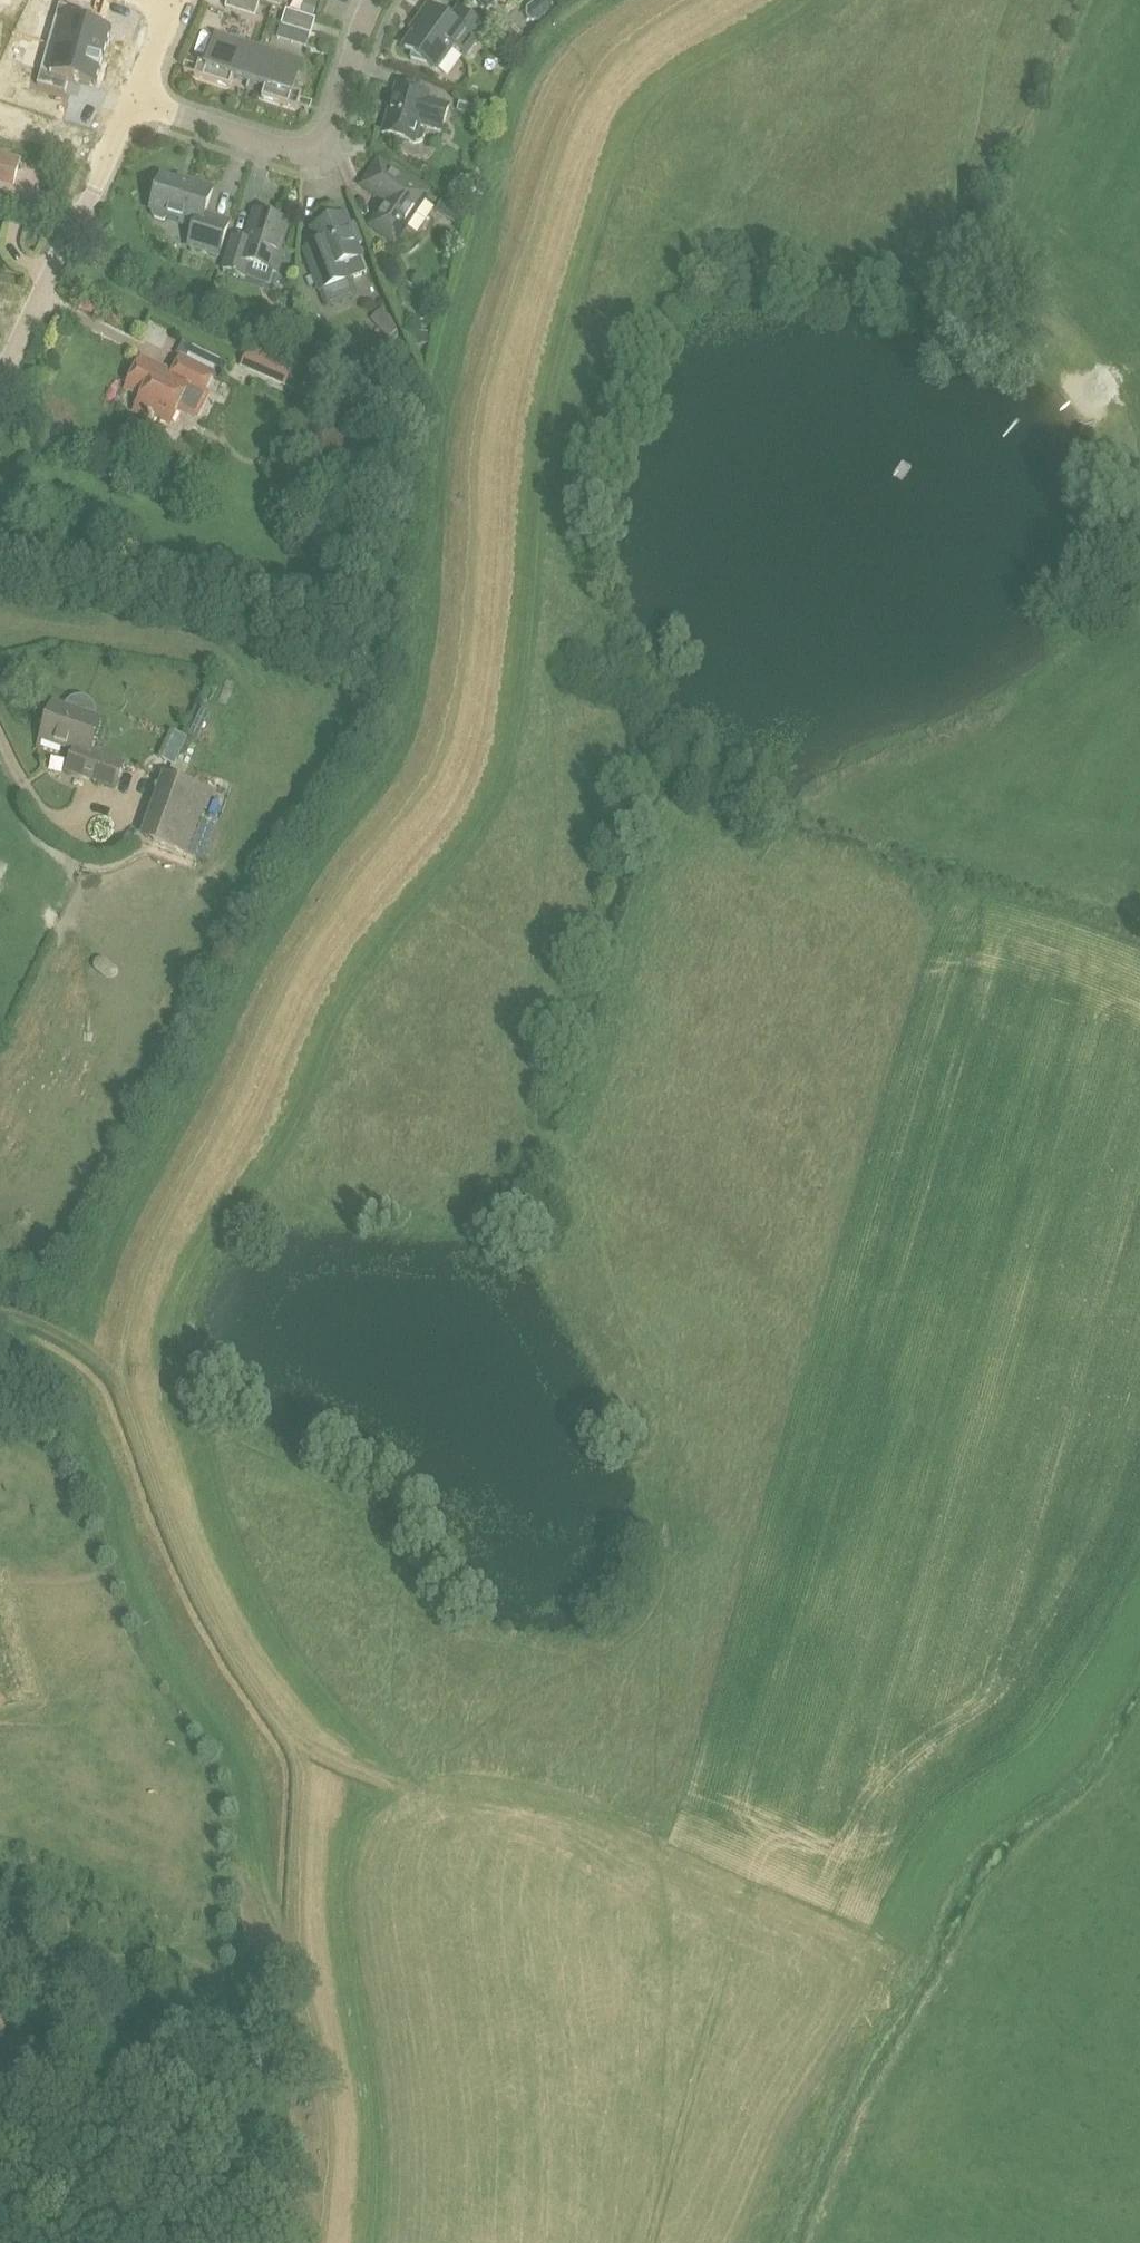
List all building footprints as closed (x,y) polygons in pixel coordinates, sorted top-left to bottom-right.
[(260,2),(255,0),(227,0),(225,8),(255,17),(260,2)] [(539,22),(553,10),(554,2),(552,0),(535,0),(526,8),(526,15),(531,21),(539,22)] [(314,16),(317,4),(306,1),(302,13),(314,16)] [(340,21),(352,26),(359,9),(347,4),(340,21)] [(58,48),(105,60),(113,33),(84,25),(88,13),(60,5),(57,19),(66,22),(58,48)] [(453,46),(466,55),(485,30),(458,10),(450,21),(429,6),(411,31),(415,33),(405,47),(412,53),(410,59),(427,63),(436,70),(453,46)] [(311,34),(315,19),(285,10),(281,25),(311,34)] [(249,82),(259,49),(216,36),(207,64),(199,61),(194,76),(230,87),(233,77),(249,82)] [(321,40),(318,48),(322,55),(330,58),(334,44),(321,40)] [(97,89),(105,60),(58,48),(51,74),(41,72),(37,86),(65,94),(68,82),(97,89)] [(302,63),(259,49),(249,82),(265,87),(261,97),(297,108),(302,93),(293,91),(302,63)] [(428,99),(429,95),(397,85),(382,134),(414,144),(414,143),(416,144),(417,144),(418,144),(419,144),(419,143),(420,143),(421,143),(422,142),(423,141),(423,140),(424,140),(424,139),(424,138),(425,138),(425,137),(425,136),(425,135),(425,134),(424,133),(424,132),(423,131),(423,130),(422,130),(422,129),(421,129),(420,129),(419,128),(420,124),(441,131),(449,105),(428,99)] [(475,101),(462,97),(458,110),(471,114),(475,101)] [(23,158),(0,152),(0,183),(14,187),(23,158)] [(386,202),(370,226),(394,242),(427,194),(379,162),(362,185),(386,202)] [(153,215),(155,219),(164,222),(168,220),(169,216),(181,220),(180,223),(194,227),(188,246),(218,256),(229,222),(205,214),(213,188),(188,180),(187,184),(161,176),(150,210),(154,211),(153,215)] [(454,205),(446,217),(457,224),(465,212),(454,205)] [(244,276),(248,263),(277,272),(284,252),(279,251),(288,223),(254,212),(245,241),(232,237),(222,269),(244,276)] [(313,228),(323,256),(309,261),(320,291),(350,279),(366,273),(360,258),(361,258),(345,216),(313,228)] [(373,250),(384,258),(390,248),(379,241),(373,250)] [(185,300),(202,309),(208,297),(191,288),(185,300)] [(371,318),(389,337),(398,329),(381,309),(371,318)] [(277,326),(292,327),(293,312),(278,311),(277,326)] [(430,344),(427,326),(411,329),(414,347),(430,344)] [(256,352),(278,363),(283,353),(264,344),(264,342),(261,341),(256,352)] [(154,419),(169,426),(186,392),(201,400),(213,375),(220,361),(195,348),(188,363),(181,359),(173,375),(142,359),(126,392),(141,399),(134,414),(152,423),(154,419)] [(279,363),(278,363),(256,352),(250,349),(242,368),(271,382),(279,363)] [(95,712),(95,711),(95,710),(94,710),(94,709),(94,708),(93,708),(93,707),(92,706),(91,705),(90,704),(89,703),(88,703),(88,702),(87,702),(86,702),(86,701),(85,701),(84,701),(83,701),(83,700),(82,700),(81,700),(80,700),(79,700),(78,700),(77,700),(76,700),(75,701),(74,701),(73,701),(72,702),(71,702),(70,703),(69,704),(68,704),(68,705),(67,705),(67,706),(66,706),(66,707),(65,708),(65,709),(53,705),(41,740),(74,751),(66,772),(116,789),(125,765),(85,751),(95,720),(96,719),(96,718),(96,717),(96,716),(96,715),(96,714),(95,713),(95,712)] [(211,792),(164,776),(142,841),(202,862),(214,828),(201,823),(211,792)]
